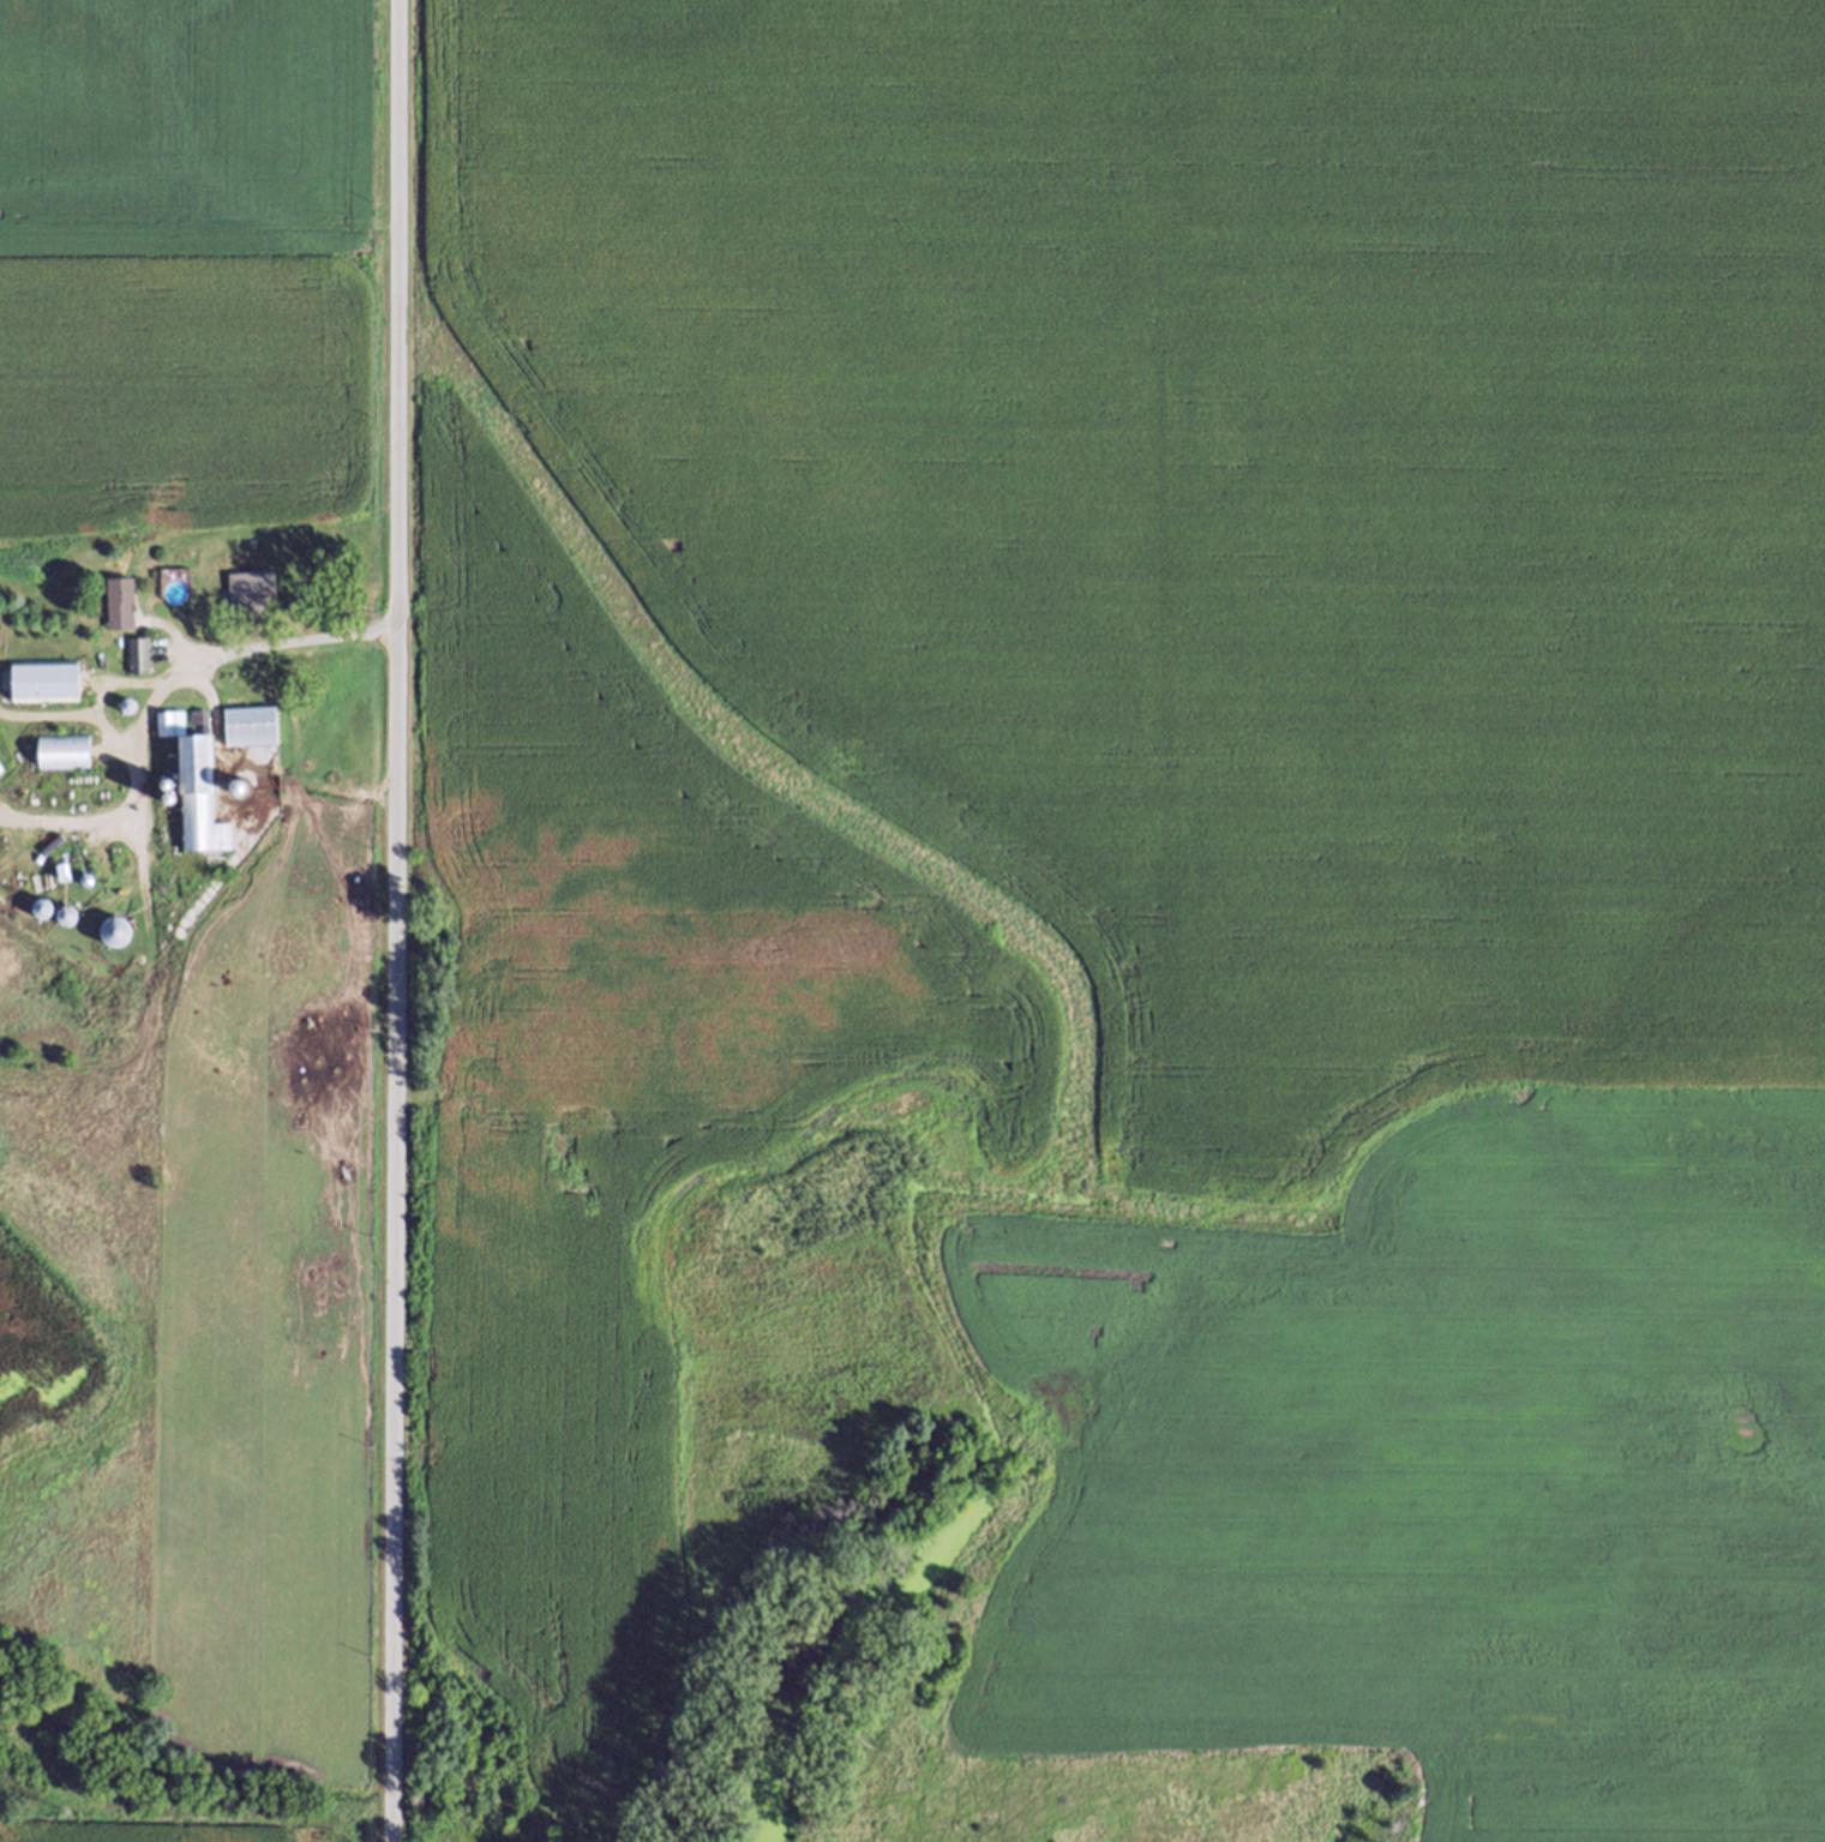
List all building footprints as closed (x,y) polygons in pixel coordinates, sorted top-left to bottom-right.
[(225,585),(227,622),(251,622),(250,584),(225,585)] [(104,640),(131,640),(131,589),(104,589),(104,640)] [(147,649),(128,649),(128,685),(147,685),(147,649)] [(72,709),(72,674),(6,674),(6,709),(72,709)] [(220,755),(276,755),(276,718),(220,718),(220,755)] [(177,862),(233,861),(232,833),(212,834),(211,808),(249,807),(248,789),(210,791),(208,721),(188,722),(188,743),(184,743),(184,721),(154,722),(155,747),(173,746),(177,862)] [(88,746),(32,746),(32,779),(88,779),(88,746)] [(129,935),(105,925),(95,951),(118,961),(129,935)]
